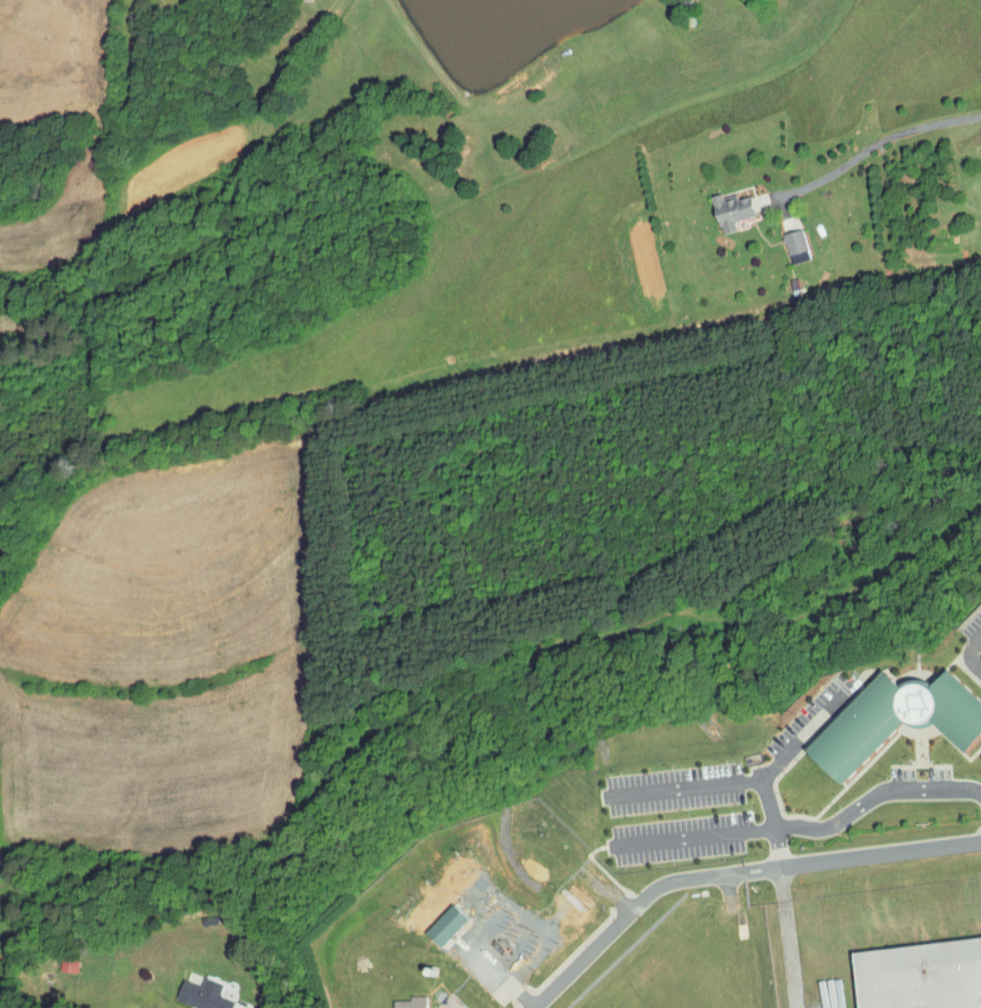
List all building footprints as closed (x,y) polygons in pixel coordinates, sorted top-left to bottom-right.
[(741,209),(736,189),(723,193),(721,188),(707,191),(706,188),(695,190),(705,228),(722,224),(720,214),(741,209)] [(770,226),(776,257),(795,254),(789,223),(770,226)] [(866,664),(786,745),(822,781),(888,714),(902,728),(914,716),(944,746),(979,710),(930,662),(912,680),(899,668),(885,683),(866,664)] [(410,928),(425,942),(454,912),(438,897),(410,928)] [(841,1007),(980,1007),(980,929),(835,944),(841,1007)] [(69,953),(51,952),(51,965),(68,966),(69,953)] [(208,1007),(223,1007),(226,997),(211,992),(216,978),(197,972),(194,980),(178,974),(171,995),(208,1007)] [(379,995),(379,1007),(412,1006),(411,990),(396,991),(396,995),(379,995)]
